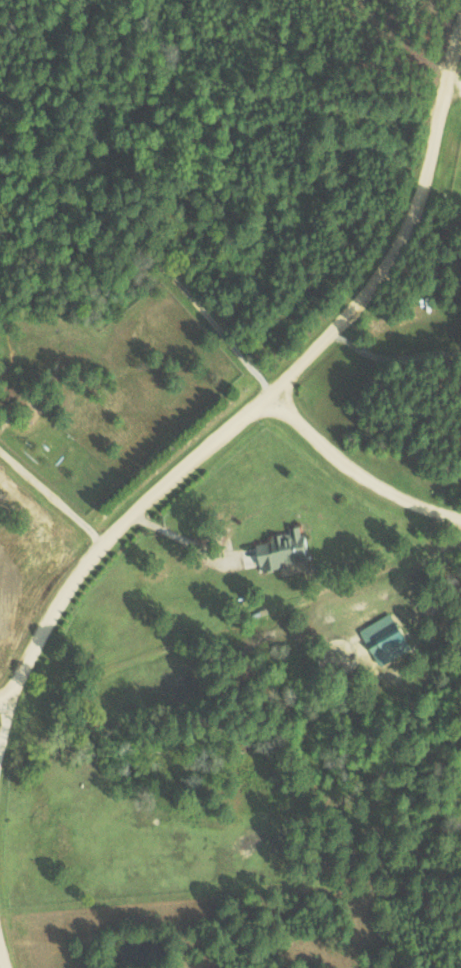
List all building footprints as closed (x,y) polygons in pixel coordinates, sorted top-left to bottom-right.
[(253,543),(257,571),(279,568),(278,562),(306,558),(303,534),(298,534),(297,527),(269,531),(270,541),(253,543)] [(379,665),(408,648),(387,613),(358,630),(379,665)]
